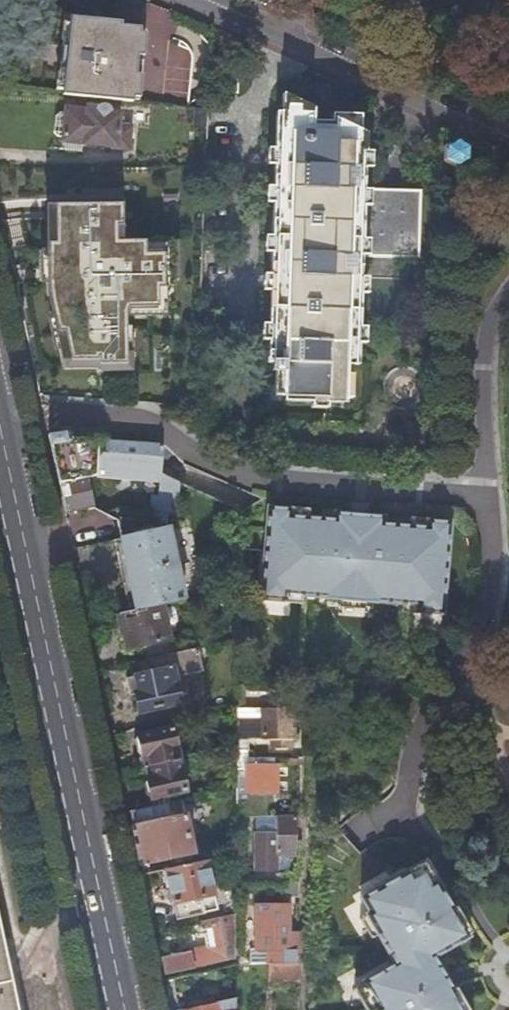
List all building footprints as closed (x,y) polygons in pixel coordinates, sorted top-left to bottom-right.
[(53,37),(62,37),(62,14),(72,14),(72,11),(53,11),(53,37)] [(62,89),(62,95),(133,94),(133,89),(133,50),(133,44),(132,18),(113,18),(113,13),(72,14),(62,14),(62,37),(62,72),(62,89)] [(53,89),(62,89),(62,72),(53,72),(53,89)] [(274,165),(270,276),(277,276),(274,372),(285,373),(285,398),(328,399),(328,404),(342,404),(344,367),(352,367),(356,258),(418,259),(420,190),(358,189),(359,153),(366,154),(366,135),(334,120),(334,127),(313,126),(313,109),(299,103),(300,95),(282,95),(280,166),(274,165)] [(100,105),(97,106),(95,107),(93,110),(84,109),(65,107),(64,112),(58,111),(54,115),(53,132),(56,137),(62,137),(62,141),(117,147),(128,148),(129,127),(119,126),(120,113),(110,112),(109,109),(106,106),(104,105),(100,105)] [(205,129),(206,108),(194,107),(193,129),(205,129)] [(139,181),(79,183),(80,232),(128,231),(128,226),(140,226),(139,181)] [(146,255),(143,239),(102,242),(106,261),(104,262),(114,311),(157,302),(181,296),(179,285),(155,290),(148,254),(146,255)] [(157,302),(114,311),(102,314),(107,340),(120,337),(124,357),(168,347),(157,302)] [(95,476),(96,440),(97,437),(71,438),(70,432),(47,434),(58,484),(62,483),(88,478),(95,476)] [(238,552),(238,510),(181,483),(162,474),(163,449),(160,445),(96,440),(95,476),(88,478),(94,507),(91,507),(118,521),(136,610),(160,604),(214,592),(207,564),(175,571),(166,529),(215,532),(214,551),(238,552)] [(94,507),(88,478),(62,483),(68,512),(91,507),(94,507)] [(304,597),(306,597),(307,519),(292,518),(292,511),(270,509),(262,600),(286,602),(287,596),(304,597)] [(307,519),(307,510),(292,509),(292,511),(292,518),(307,519)] [(419,613),(420,613),(426,614),(429,529),(410,527),(385,525),(385,518),(369,517),(354,516),(336,514),(335,521),(311,519),(307,519),(306,597),(328,599),(328,601),(341,602),(366,604),(378,605),(378,603),(403,605),(420,607),(419,613)] [(410,527),(429,529),(429,522),(429,520),(410,518),(410,527)] [(429,529),(426,614),(444,615),(451,523),(429,522),(429,529)] [(303,606),(304,597),(287,596),(286,602),(286,604),(303,606)] [(366,611),(366,604),(341,602),(340,609),(366,611)] [(160,604),(136,610),(116,614),(120,635),(123,634),(126,649),(145,645),(148,659),(179,652),(176,638),(168,639),(160,604)] [(420,615),(420,613),(419,613),(420,607),(403,605),(403,614),(420,615)] [(179,652),(148,659),(147,659),(150,672),(136,676),(139,691),(134,692),(139,713),(180,703),(174,676),(201,669),(199,659),(205,657),(203,647),(179,652)] [(291,711),(237,710),(236,740),(292,740),(291,711)] [(149,767),(179,760),(172,728),(138,735),(135,740),(137,751),(141,756),(147,755),(149,767)] [(247,750),(236,750),(236,758),(247,759),(247,750)] [(247,759),(236,758),(236,769),(244,769),(243,800),(251,805),(267,805),(273,800),(273,794),(276,794),(276,763),(273,763),(273,759),(247,759)] [(186,791),(179,760),(149,767),(152,777),(147,778),(144,784),(146,794),(152,799),(186,791)] [(181,800),(128,812),(139,865),(193,853),(181,800)] [(247,816),(235,816),(235,832),(247,832),(247,816)] [(293,841),(294,817),(276,817),(277,834),(255,834),(255,869),(276,869),(276,854),(293,854),(293,841)] [(214,894),(206,860),(163,869),(167,886),(170,886),(176,918),(204,912),(201,898),(214,894)] [(431,862),(423,867),(438,892),(445,888),(431,862)] [(423,867),(422,865),(404,876),(402,873),(376,888),(377,891),(362,900),(370,914),(367,917),(378,937),(395,966),(363,984),(364,986),(378,1009),(459,1009),(451,995),(453,992),(434,959),(466,941),(465,939),(449,912),(438,892),(423,867)] [(275,874),(275,883),(299,882),(299,881),(299,877),(291,877),(290,874),(275,874)] [(268,963),(299,963),(299,933),(286,933),(286,904),(256,904),(256,950),(269,950),(268,963)] [(457,908),(449,912),(465,939),(473,935),(457,908)] [(234,958),(235,913),(206,920),(208,928),(212,927),(219,962),(234,958)] [(372,940),(378,937),(367,917),(361,921),(372,940)] [(0,937),(0,1009),(15,1009),(0,937)] [(187,952),(160,959),(163,977),(191,969),(187,952)] [(196,974),(172,981),(177,1004),(202,998),(196,974)] [(368,1009),(378,1009),(364,986),(356,990),(368,1009)] [(459,1009),(470,1009),(458,989),(453,992),(451,995),(459,1009)] [(234,996),(215,1001),(216,1004),(190,1009),(223,1009),(235,1007),(234,996)]
